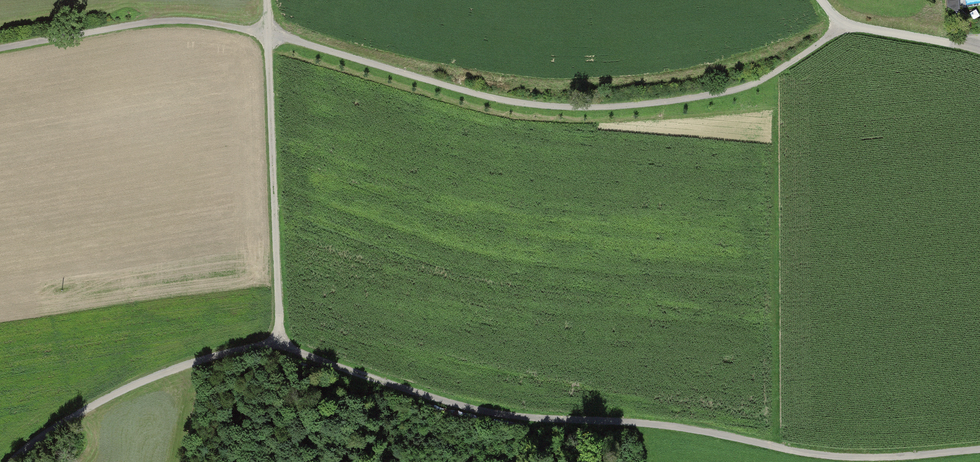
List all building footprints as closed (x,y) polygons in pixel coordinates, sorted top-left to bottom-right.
[(954,7),(966,9),(964,0),(953,0),(954,7)]
